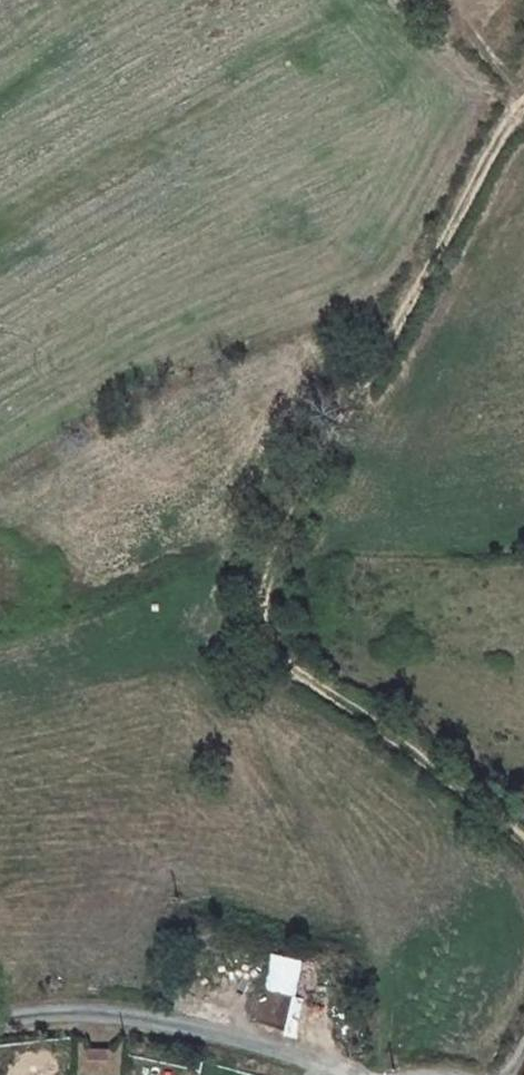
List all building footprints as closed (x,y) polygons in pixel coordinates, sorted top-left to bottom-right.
[(266,992),(296,995),(300,958),(270,955),(266,992)] [(103,1056),(86,1055),(86,1074),(102,1074),(103,1056)]
